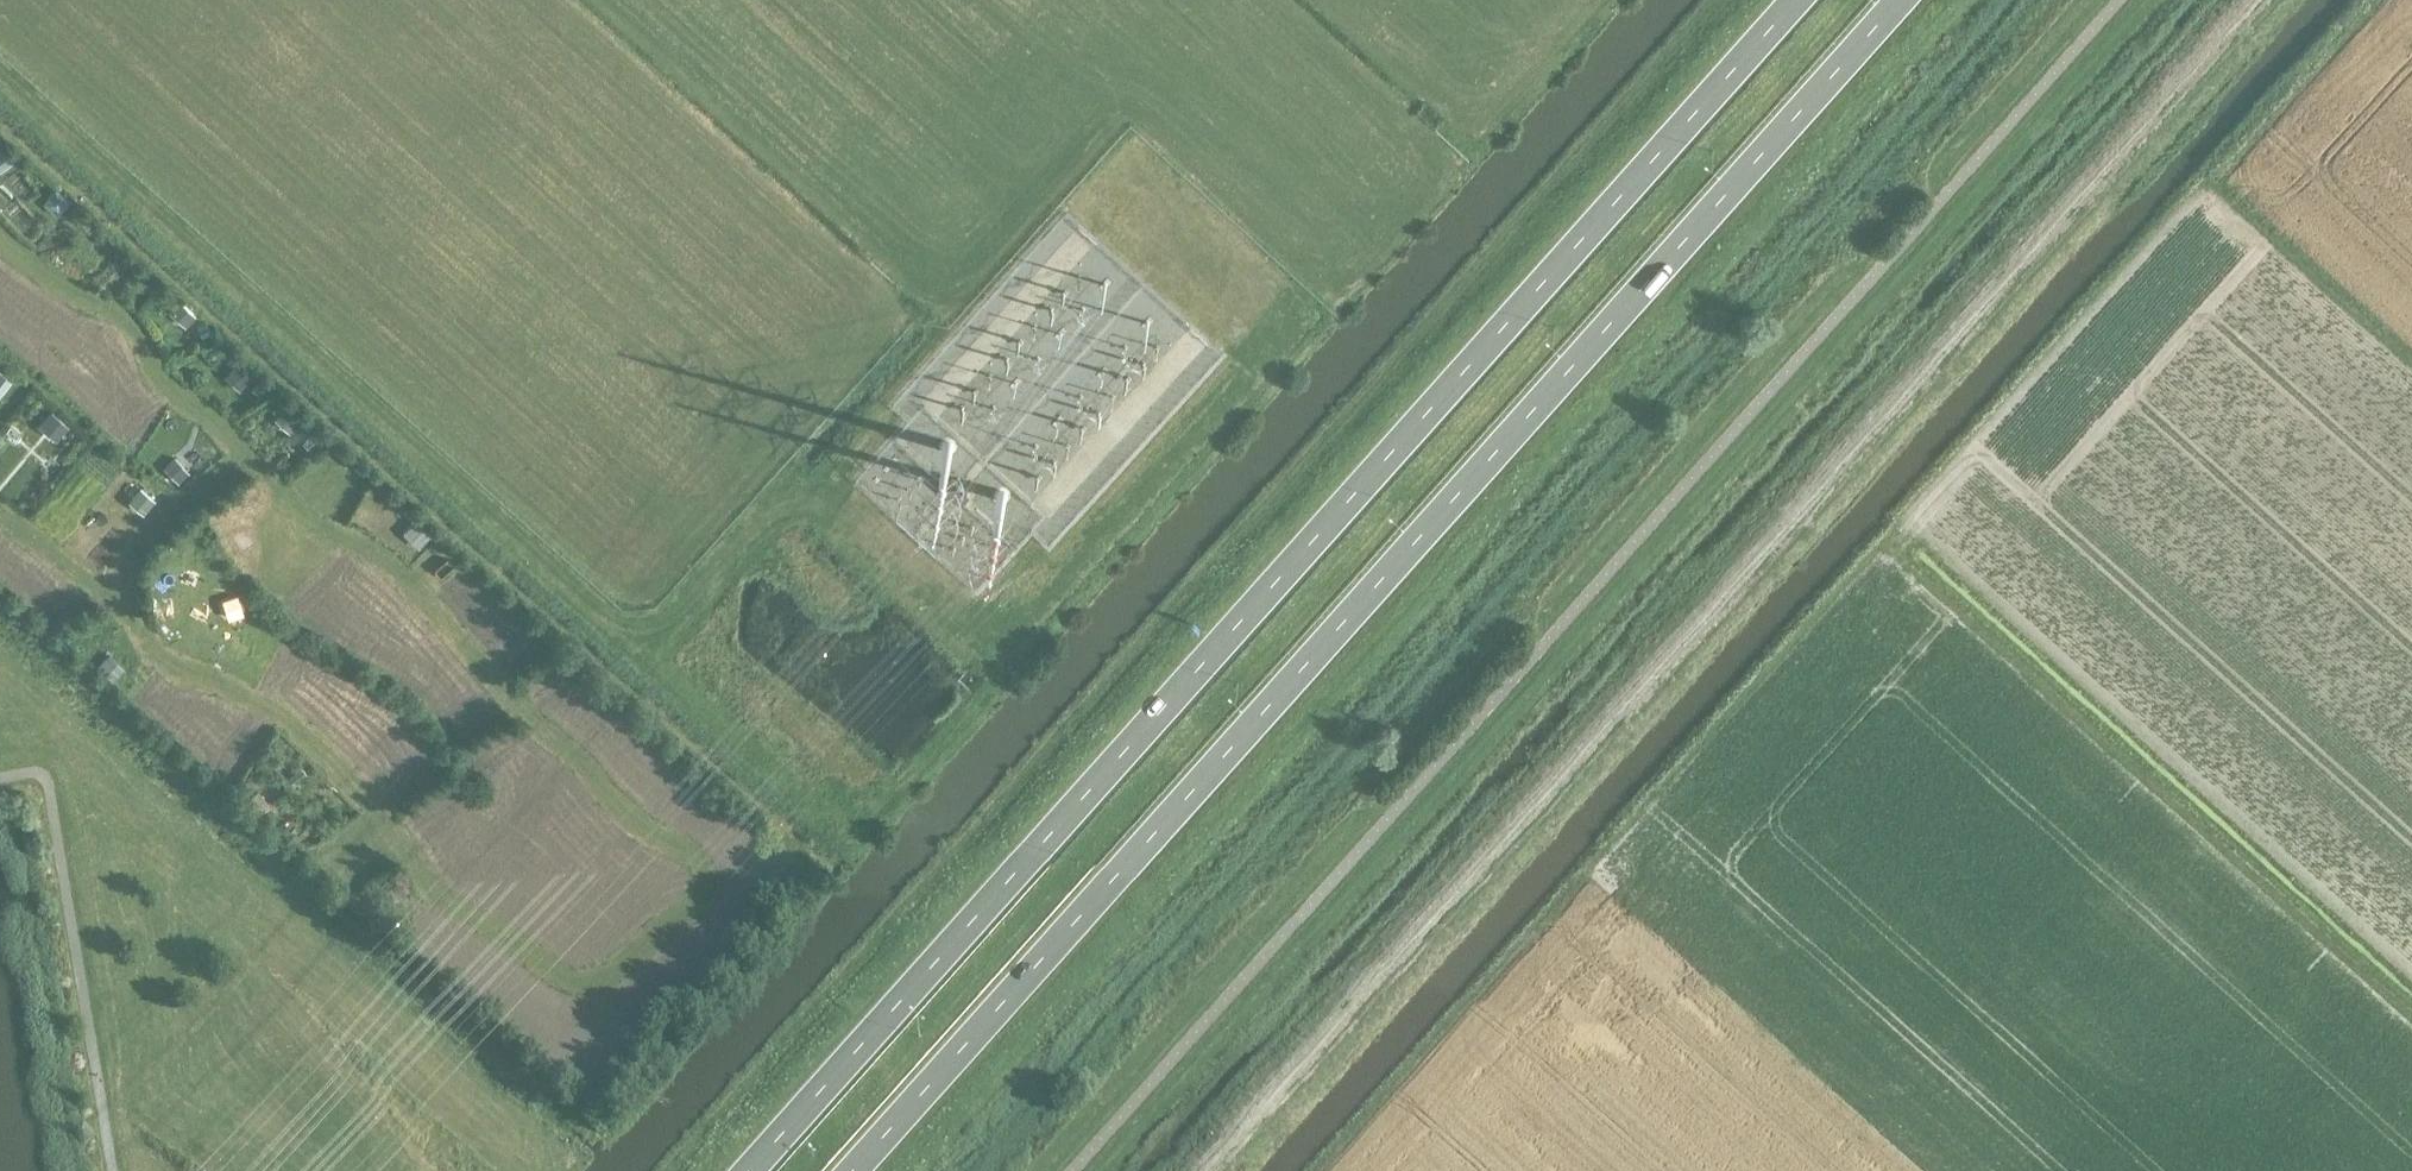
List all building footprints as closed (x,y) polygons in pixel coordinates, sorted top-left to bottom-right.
[(1747,28),(1731,51),(1738,57),(1754,34),(1747,28)] [(13,157),(3,144),(0,146),(0,167),(13,157)] [(43,200),(56,212),(67,200),(54,188),(43,200)] [(1091,500),(1224,356),(1222,349),(1100,237),(1068,272),(1072,283),(1060,296),(1050,287),(1042,296),(1005,308),(1001,313),(1014,325),(1002,329),(1006,342),(974,376),(978,389),(974,390),(955,411),(970,425),(972,432),(962,435),(1040,507),(1030,517),(1036,524),(1040,519),(1065,511),(1051,471),(1082,499),(1079,502),(1080,504),(1091,500)] [(170,308),(185,323),(194,313),(180,298),(170,308)] [(223,371),(237,386),(250,373),(236,358),(223,371)] [(11,377),(0,369),(0,390),(11,377)] [(273,414),(287,429),(300,416),(286,402),(273,414)] [(40,423),(57,437),(69,422),(53,408),(40,423)] [(164,464),(179,480),(190,470),(175,454),(164,464)] [(953,477),(943,488),(961,504),(971,493),(953,477)] [(139,484),(129,498),(144,510),(155,496),(139,484)] [(403,530),(420,545),(431,534),(413,518),(403,530)] [(237,592),(222,597),(229,616),(243,612),(237,592)] [(97,662),(113,678),(125,666),(109,650),(97,662)]
